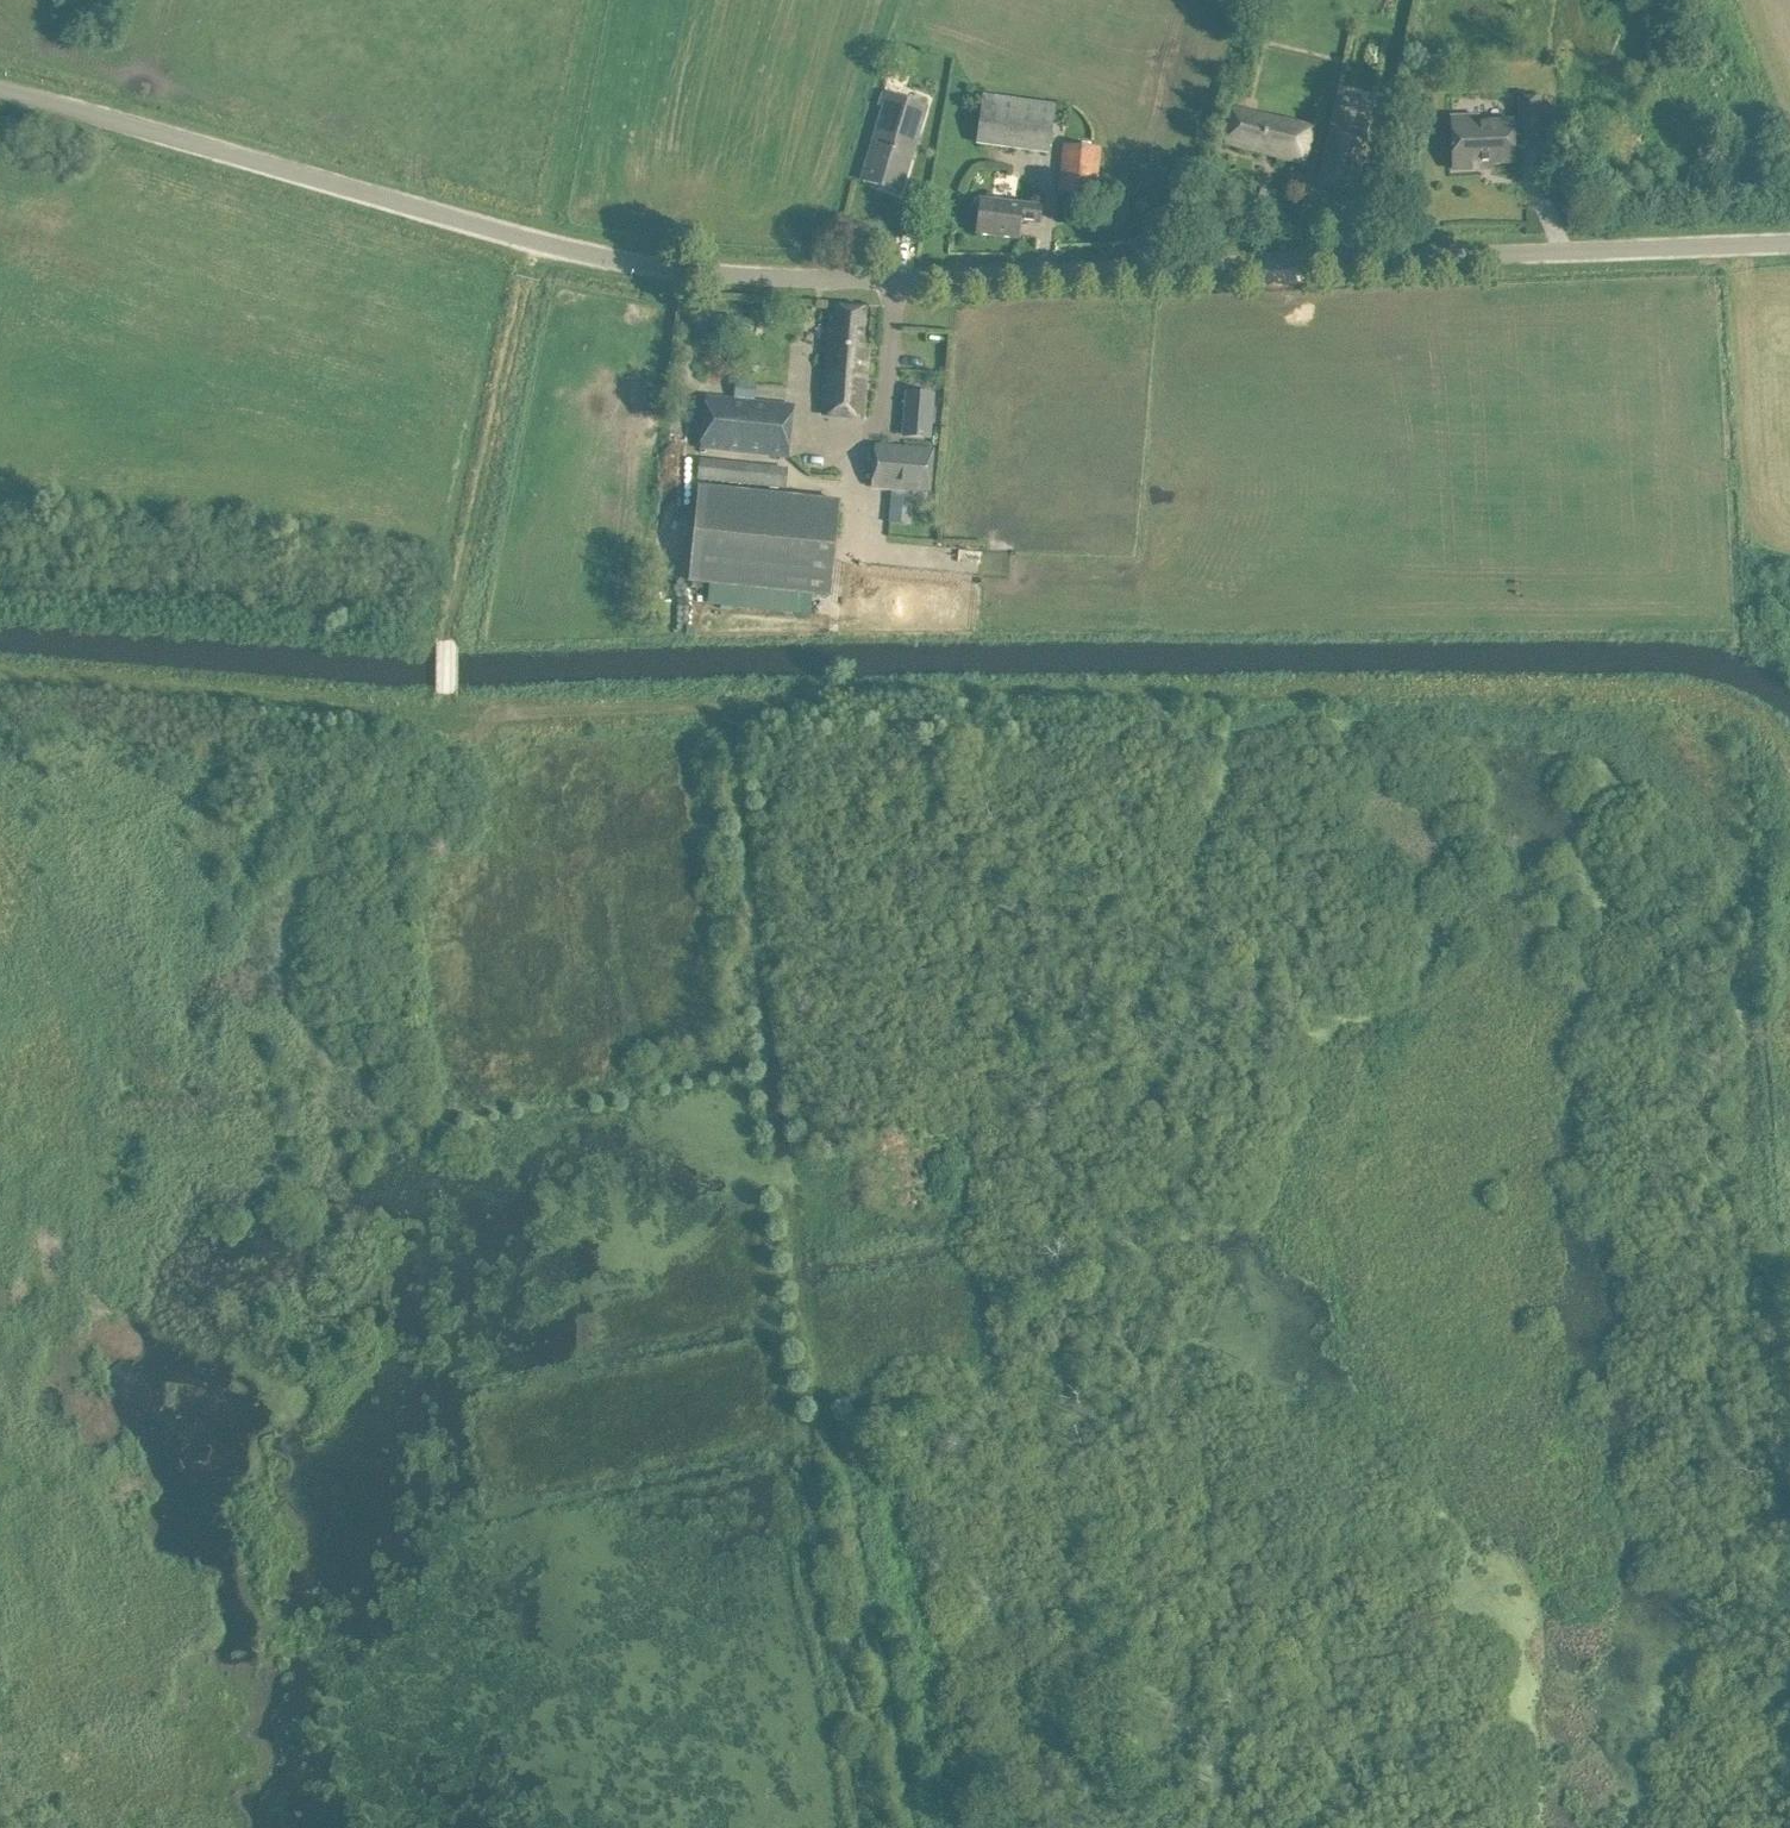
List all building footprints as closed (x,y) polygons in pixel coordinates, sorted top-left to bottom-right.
[(890,95),(863,181),(899,192),(926,106),(890,95)] [(983,96),(977,143),(1048,152),(1054,104),(983,96)] [(1511,123),(1452,125),(1454,169),(1479,168),(1479,162),(1513,161),(1512,134),(1540,133),(1539,97),(1517,97),(1518,123),(1511,123)] [(1233,109),(1225,143),(1304,162),(1312,128),(1233,109)] [(1329,128),(1317,185),(1353,192),(1365,136),(1329,128)] [(1064,144),(1059,193),(1094,196),(1100,147),(1064,144)] [(1270,192),(1253,187),(1247,210),(1264,215),(1270,192)] [(1039,223),(1041,206),(980,199),(976,233),(1017,238),(1019,221),(1039,223)] [(866,342),(868,309),(831,305),(824,403),(864,406),(869,343),(866,342)] [(932,394),(908,393),(904,434),(928,436),(932,394)] [(707,395),(702,448),(790,457),(795,404),(707,395)] [(932,451),(875,446),(872,486),(929,491),(932,451)] [(701,457),(699,479),(772,486),(774,464),(701,457)] [(688,581),(830,596),(840,501),(698,487),(688,581)]
